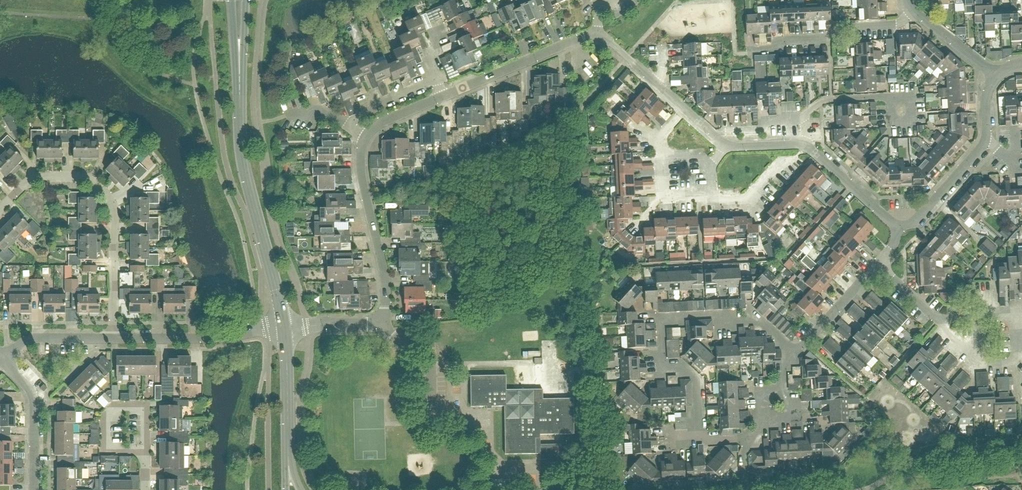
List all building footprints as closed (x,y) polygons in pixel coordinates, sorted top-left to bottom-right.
[(449,22),(454,19),(467,13),(463,3),(458,5),(456,0),(431,11),(436,20),(441,18),(439,14),(442,13),(441,11),(444,10),(449,22)] [(529,27),(528,25),(542,19),(537,8),(544,5),(541,0),(528,0),(529,3),(520,6),(529,27)] [(544,5),(548,15),(555,13),(552,7),(566,1),(565,0),(541,0),(544,5)] [(857,9),(886,8),(886,3),(877,4),(877,0),(857,0),(857,9)] [(975,13),(974,6),(981,6),(981,2),(981,0),(964,0),(965,4),(964,4),(965,13),(974,13),(975,13)] [(981,2),(981,6),(974,6),(975,13),(974,13),(975,23),(984,22),(985,22),(984,15),(991,15),(990,0),(985,0),(985,2),(981,2)] [(991,15),(984,15),(985,22),(984,22),(985,32),(995,31),(995,25),(1001,24),(1000,11),(996,11),(996,4),(996,0),(990,0),(991,15)] [(1011,24),(1017,23),(1016,0),(1010,0),(1010,4),(1011,4),(1012,10),(1000,11),(1001,24),(1001,31),(1011,30),(1011,24)] [(818,22),(826,21),(826,32),(831,31),(829,3),(817,4),(818,22)] [(794,23),(802,23),(802,33),(807,33),(806,22),(805,4),(793,5),(794,23)] [(805,4),(806,22),(813,22),(814,32),(819,32),(818,22),(817,4),(805,4)] [(795,33),(794,23),(793,5),(781,6),(782,24),(790,23),(790,33),(795,33)] [(529,27),(520,6),(520,7),(521,8),(512,12),(510,6),(498,11),(504,24),(510,21),(515,33),(529,27)] [(770,14),(770,24),(778,24),(778,34),(783,34),(782,24),(781,6),(769,6),(769,14),(770,14)] [(857,9),(858,22),(878,20),(878,13),(886,12),(886,8),(857,9)] [(467,13),(454,19),(455,24),(449,26),(451,32),(458,29),(463,27),(476,21),(472,11),(467,13)] [(769,14),(758,15),(759,35),(766,34),(767,43),(771,43),(770,24),(770,14),(769,14)] [(407,29),(409,34),(414,32),(420,45),(422,51),(428,48),(422,35),(421,35),(420,33),(426,31),(420,17),(415,19),(413,15),(403,19),(407,29)] [(745,15),(746,35),(754,35),(755,44),(759,43),(759,35),(758,15),(745,15)] [(478,26),(476,21),(463,27),(465,33),(463,33),(463,32),(449,38),(451,44),(454,42),(454,43),(470,36),(472,40),(477,38),(477,39),(487,34),(483,24),(478,26)] [(1017,23),(1011,24),(1011,30),(1011,41),(1021,41),(1021,40),(1021,23),(1017,23)] [(414,48),(420,45),(414,32),(409,34),(407,29),(397,33),(401,43),(404,48),(408,46),(414,59),(417,65),(422,63),(416,49),(415,49),(414,48)] [(904,53),(912,52),(911,34),(898,35),(899,54),(896,54),(897,62),(905,61),(904,53)] [(918,34),(911,34),(912,52),(916,56),(928,43),(918,34)] [(461,51),(465,50),(466,55),(471,53),(472,53),(482,49),(477,39),(477,38),(472,40),(470,36),(454,43),(454,42),(451,44),(441,48),(444,53),(457,48),(456,46),(459,45),(461,51)] [(391,48),(395,58),(396,58),(398,63),(403,60),(410,76),(411,79),(416,77),(410,63),(409,64),(409,62),(414,59),(408,46),(404,48),(401,43),(391,48)] [(937,51),(928,43),(916,56),(921,61),(915,68),(919,71),(937,51)] [(701,56),(700,44),(674,45),(674,50),(683,50),(683,57),(701,56)] [(855,57),(882,56),(881,51),(872,52),(872,44),(854,45),(855,57)] [(823,57),(815,58),(816,76),(828,75),(827,47),(822,47),(823,57)] [(792,59),(791,59),(792,77),(804,77),(803,59),(804,59),(803,48),(798,49),(799,59),(792,59)] [(804,77),(816,76),(815,58),(815,48),(810,48),(811,58),(804,59),(803,59),(804,77)] [(780,78),(792,77),(791,59),(792,59),(791,49),(786,49),(787,59),(779,60),(780,78)] [(466,55),(465,50),(461,51),(440,60),(444,70),(450,67),(448,63),(451,62),(450,61),(453,59),(458,71),(476,63),(472,53),(471,53),(466,55)] [(358,62),(356,62),(362,76),(368,73),(368,75),(367,76),(373,90),(378,87),(379,87),(377,84),(378,84),(371,68),(376,66),(374,61),(370,51),(356,57),(358,62)] [(946,59),(945,58),(937,51),(919,71),(922,74),(928,67),(934,72),(938,68),(937,68),(946,59)] [(937,68),(938,68),(943,73),(937,79),(941,82),(946,76),(958,62),(949,54),(945,58),(946,59),(937,68)] [(702,68),(701,56),(683,57),(674,57),(674,62),(683,62),(684,69),(689,69),(702,68)] [(882,56),(855,57),(855,69),(873,68),(873,61),(882,60),(882,56)] [(374,61),(376,66),(371,68),(378,84),(377,84),(379,87),(378,87),(383,97),(388,95),(383,82),(382,83),(381,80),(391,75),(386,62),(384,57),(374,61)] [(403,60),(398,63),(396,58),(395,58),(386,62),(391,75),(393,80),(404,75),(405,78),(404,79),(405,81),(401,83),(404,89),(413,84),(411,79),(410,76),(403,60)] [(306,86),(307,86),(312,98),(317,95),(316,93),(316,92),(310,76),(314,74),(312,69),(308,59),(291,66),(290,73),(294,81),(298,79),(301,84),(304,82),(306,86)] [(351,77),(357,91),(361,89),(359,83),(365,81),(362,76),(356,62),(346,67),(351,77)] [(946,76),(947,81),(965,80),(964,67),(958,62),(946,76)] [(310,76),(316,92),(316,93),(317,95),(322,105),(327,103),(322,90),(320,91),(319,88),(325,85),(324,82),(329,80),(326,75),(327,75),(322,65),(312,69),(314,74),(310,76)] [(707,68),(702,68),(689,69),(690,76),(681,77),(681,81),(708,80),(707,68)] [(855,69),(856,81),(885,80),(884,76),(876,76),(875,68),(873,68),(855,69)] [(345,104),(338,88),(343,86),(341,81),(337,71),(327,75),(326,75),(329,80),(324,82),(325,85),(329,95),(335,93),(336,95),(335,95),(340,109),(346,107),(345,104)] [(740,73),(731,73),(732,83),(741,82),(740,73)] [(931,82),(935,77),(931,73),(927,79),(931,82)] [(528,106),(528,115),(534,115),(534,105),(539,105),(538,97),(547,97),(546,76),(546,77),(533,77),(534,100),(528,100),(528,106)] [(546,76),(547,97),(547,96),(555,96),(555,104),(566,103),(566,89),(560,89),(559,76),(546,76)] [(346,107),(350,117),(356,115),(350,102),(349,102),(348,100),(357,95),(356,92),(357,92),(357,91),(351,77),(341,81),(343,86),(338,88),(345,104),(346,107)] [(708,92),(708,80),(681,81),(681,86),(690,85),(690,93),(697,93),(697,92),(708,92)] [(853,89),(856,89),(857,93),(876,92),(876,84),(885,84),(885,80),(856,81),(853,81),(853,89)] [(938,89),(938,94),(965,92),(965,80),(947,81),(947,89),(938,89)] [(776,106),(773,106),(773,101),(781,100),(780,82),(768,83),(769,110),(769,116),(776,116),(776,106)] [(755,83),(756,95),(757,101),(764,101),(765,110),(769,110),(768,83),(755,83)] [(668,113),(667,114),(663,111),(665,108),(658,101),(659,101),(646,89),(638,97),(655,113),(658,115),(666,123),(672,116),(668,113)] [(697,92),(697,93),(697,106),(703,111),(715,97),(715,91),(708,92),(697,92)] [(949,127),(967,126),(966,114),(959,114),(958,105),(966,105),(965,92),(938,94),(939,98),(948,98),(948,115),(940,115),(940,120),(949,120),(949,127)] [(509,121),(509,93),(508,93),(508,94),(496,94),(496,117),(490,117),(490,119),(490,132),(497,132),(496,121),(509,121)] [(528,115),(528,106),(522,106),(522,93),(509,93),(509,121),(517,121),(528,121),(528,115)] [(753,122),(758,122),(757,101),(756,95),(744,96),(745,114),(746,114),(753,113),(753,122)] [(733,113),(732,96),(720,97),(721,115),(729,115),(729,123),(734,123),(734,114),(733,114),(733,113)] [(732,96),(733,113),(733,114),(734,114),(741,114),(741,123),(746,123),(746,114),(745,114),(744,96),(732,96)] [(638,97),(631,106),(644,117),(648,112),(655,118),(655,119),(658,115),(655,113),(638,97)] [(720,97),(715,97),(703,111),(708,116),(716,115),(717,126),(722,126),(721,115),(720,97)] [(1004,98),(1005,126),(1010,126),(1010,117),(1017,117),(1016,97),(1004,98)] [(644,117),(631,106),(627,110),(622,105),(613,115),(616,117),(612,122),(626,127),(632,121),(636,125),(641,120),(648,126),(651,123),(644,117)] [(836,119),(854,118),(854,117),(854,110),(863,110),(862,105),(836,106),(836,119)] [(452,136),(452,149),(459,149),(458,137),(463,137),(463,129),(471,129),(471,107),(471,109),(458,109),(458,131),(452,131),(452,136)] [(471,107),(471,129),(471,127),(479,127),(479,134),(490,134),(490,132),(490,119),(484,119),(484,107),(471,107)] [(837,130),(837,131),(849,130),(855,130),(854,122),(863,122),(863,117),(854,117),(854,118),(836,119),(837,130)] [(626,127),(612,122),(612,133),(611,133),(611,145),(637,143),(637,139),(628,139),(628,133),(627,133),(626,127)] [(433,145),(433,123),(433,125),(420,125),(420,143),(414,143),(415,154),(415,158),(421,158),(421,159),(428,159),(427,151),(426,151),(426,145),(433,145)] [(453,151),(452,149),(452,136),(446,136),(446,123),(433,123),(433,145),(434,145),(434,143),(441,143),(441,157),(453,156),(453,151)] [(949,133),(963,145),(968,139),(967,126),(949,127),(949,133)] [(837,131),(837,130),(831,131),(832,144),(837,149),(850,136),(849,130),(837,131)] [(47,163),(49,163),(49,141),(42,141),(42,131),(31,131),(31,143),(37,143),(37,159),(44,159),(44,162),(47,162),(47,163)] [(49,141),(49,163),(52,163),(52,162),(54,162),(54,159),(62,159),(62,143),(68,143),(68,131),(56,131),(56,141),(49,141)] [(79,131),(68,131),(68,143),(74,143),(74,159),(81,159),(81,162),(83,162),(83,163),(86,163),(86,141),(79,141),(79,131)] [(86,141),(86,163),(89,163),(89,162),(91,162),(91,159),(98,159),(98,143),(104,143),(104,131),(93,131),(93,141),(86,141)] [(963,145),(949,133),(944,138),(938,132),(935,136),(955,154),(963,145)] [(317,149),(352,149),(351,142),(339,142),(339,134),(322,135),(322,137),(317,137),(317,149)] [(850,136),(837,149),(846,157),(864,137),(861,134),(855,141),(850,136)] [(2,156),(17,171),(19,169),(18,169),(20,167),(18,165),(23,160),(12,149),(16,145),(8,136),(0,143),(0,144),(7,151),(2,156)] [(955,154),(935,136),(932,139),(938,145),(933,150),(947,163),(955,154)] [(846,157),(858,167),(872,180),(884,166),(878,161),(882,157),(878,154),(878,155),(873,151),(865,160),(862,158),(867,152),(862,147),(868,140),(864,137),(846,157)] [(396,161),(395,140),(395,141),(382,141),(383,156),(377,156),(377,169),(388,169),(388,161),(396,161)] [(415,158),(415,154),(409,154),(408,140),(395,140),(396,161),(396,160),(404,160),(404,168),(415,168),(415,158)] [(612,156),(615,156),(615,155),(629,154),(629,148),(638,148),(637,143),(611,145),(612,156)] [(110,180),(112,182),(127,166),(122,161),(129,154),(121,146),(112,155),(117,159),(106,170),(111,175),(109,177),(111,179),(110,180)] [(312,163),(330,163),(335,163),(335,155),(352,155),(352,149),(317,149),(312,149),(312,163)] [(947,163),(933,150),(928,156),(922,150),(919,154),(939,171),(947,163)] [(615,166),(642,165),(642,160),(632,161),(632,154),(629,154),(615,155),(615,156),(615,165),(615,166)] [(939,171),(919,154),(916,157),(922,163),(917,168),(931,180),(939,171)] [(17,171),(2,156),(0,158),(0,171),(6,177),(11,172),(13,174),(15,172),(15,173),(17,171)] [(901,187),(899,160),(895,161),(895,170),(888,170),(889,188),(901,187)] [(913,187),(912,169),(904,169),(904,160),(899,160),(901,187),(913,187)] [(318,177),(339,177),(349,177),(349,170),(330,170),(330,163),(312,163),(304,163),(304,169),(312,169),(313,177),(318,177)] [(127,166),(112,182),(114,183),(115,183),(116,185),(118,183),(124,188),(134,176),(139,180),(148,171),(139,164),(132,171),(127,166)] [(611,177),(633,176),(633,170),(642,169),(642,171),(653,170),(653,164),(642,165),(615,166),(615,165),(610,165),(611,177)] [(801,172),(816,185),(819,188),(827,179),(811,165),(807,170),(804,168),(801,172)] [(888,170),(884,166),(872,180),(881,189),(882,188),(889,188),(888,170)] [(931,180),(917,168),(912,169),(913,187),(926,186),(931,180)] [(801,177),(796,182),(809,193),(812,196),(819,188),(816,185),(801,172),(798,175),(801,177)] [(617,188),(643,186),(654,185),(653,180),(642,181),(642,182),(634,182),(633,176),(611,177),(611,187),(616,186),(617,188)] [(335,183),(339,183),(339,185),(351,185),(351,177),(349,177),(339,177),(318,177),(318,191),(335,191),(335,183)] [(809,193),(796,182),(792,186),(790,184),(787,188),(802,201),(809,193)] [(1006,209),(1018,209),(1017,191),(1010,191),(1009,182),(1005,182),(1005,191),(1006,209)] [(975,183),(967,193),(980,205),(984,201),(983,183),(976,183),(975,183)] [(984,201),(988,205),(1000,192),(990,183),(983,183),(984,201)] [(631,198),(634,198),(634,191),(643,191),(643,186),(617,188),(617,198),(631,198)] [(786,193),(782,198),(795,209),(802,201),(787,188),(784,191),(786,193)] [(993,210),(1006,209),(1005,191),(1000,192),(988,205),(993,210)] [(79,204),(79,211),(101,211),(101,208),(99,208),(100,206),(97,206),(97,199),(81,199),(81,193),(69,193),(69,204),(79,204)] [(127,209),(127,211),(149,211),(149,204),(159,204),(159,193),(146,193),(146,199),(131,199),(131,206),(128,206),(128,209),(127,209)] [(980,205),(967,193),(959,202),(979,220),(982,217),(975,211),(980,205)] [(356,209),(356,202),(346,202),(346,195),(326,195),(326,209),(350,209),(356,209)] [(826,204),(830,208),(835,202),(833,200),(833,199),(831,197),(826,204)] [(610,210),(641,208),(641,203),(632,204),(631,198),(617,198),(609,198),(609,209),(610,210)] [(772,204),(787,217),(795,209),(782,198),(778,202),(775,200),(772,204)] [(848,204),(843,199),(834,209),(840,214),(848,204)] [(979,220),(959,202),(950,211),(964,223),(969,217),(976,223),(979,220)] [(767,214),(768,214),(780,225),(787,217),(772,204),(769,207),(772,209),(767,214)] [(428,206),(404,206),(404,212),(391,212),(391,225),(412,225),(411,225),(411,217),(419,217),(419,212),(426,212),(428,211),(428,206)] [(628,219),(628,220),(632,219),(632,213),(641,212),(641,208),(610,210),(609,209),(608,209),(608,220),(628,219)] [(350,209),(326,209),(320,209),(320,216),(314,216),(314,223),(334,223),(344,223),(343,223),(343,216),(356,216),(356,209),(350,209)] [(69,218),(69,229),(81,229),(81,223),(97,223),(97,216),(99,216),(99,214),(101,214),(101,211),(79,211),(79,218),(69,218)] [(146,223),(146,229),(159,229),(159,218),(149,218),(149,211),(127,211),(127,214),(128,214),(128,216),(131,216),(131,223),(146,223)] [(809,218),(816,224),(821,218),(818,216),(814,213),(809,218)] [(853,226),(868,239),(871,236),(869,234),(873,229),(864,220),(866,218),(860,213),(858,215),(860,218),(853,226)] [(33,238),(41,230),(32,221),(28,225),(17,214),(12,219),(10,217),(8,219),(8,218),(6,220),(8,223),(21,236),(26,231),(33,238)] [(783,227),(780,225),(768,214),(767,214),(765,217),(767,219),(763,224),(764,226),(763,227),(760,229),(762,235),(764,234),(770,247),(779,237),(776,235),(783,227)] [(687,236),(698,235),(697,218),(691,218),(691,215),(686,216),(687,236)] [(736,239),(735,215),(731,215),(731,219),(724,219),(725,236),(725,240),(736,239)] [(739,215),(735,215),(736,239),(747,239),(746,223),(747,223),(746,218),(740,218),(739,215)] [(676,240),(676,236),(676,219),(669,219),(669,216),(665,217),(666,240),(676,240)] [(676,219),(676,236),(687,236),(686,216),(682,216),(682,219),(676,219)] [(703,237),(714,237),(713,216),(709,217),(709,220),(703,220),(703,237)] [(718,216),(713,216),(714,237),(725,236),(724,219),(718,219),(718,216)] [(666,240),(665,217),(660,217),(660,220),(654,220),(654,226),(655,241),(666,240)] [(949,218),(941,227),(955,240),(960,234),(966,240),(969,236),(949,218)] [(608,220),(607,220),(608,232),(611,232),(611,237),(620,244),(629,234),(625,230),(625,224),(628,224),(628,220),(628,219),(608,220)] [(13,244),(18,239),(25,246),(29,243),(21,236),(8,223),(4,228),(2,226),(0,228),(0,231),(13,244)] [(344,237),(344,236),(344,231),(338,231),(338,232),(334,232),(334,223),(314,223),(314,237),(320,237),(344,237)] [(747,239),(747,247),(759,246),(757,226),(751,226),(751,223),(747,223),(746,223),(747,239)] [(804,232),(806,234),(811,229),(805,223),(801,228),(804,231),(804,232)] [(405,244),(409,244),(420,244),(420,233),(412,233),(412,225),(391,225),(392,225),(392,238),(405,238),(405,244)] [(650,229),(643,229),(644,234),(644,247),(645,247),(656,246),(655,241),(654,226),(650,226),(650,229)] [(853,226),(846,234),(859,245),(863,240),(865,242),(864,244),(872,252),(877,247),(868,239),(853,226)] [(955,240),(941,227),(933,236),(953,254),(956,251),(952,247),(957,242),(955,240)] [(79,241),(79,248),(100,248),(100,245),(99,245),(99,243),(97,243),(97,235),(81,235),(81,229),(69,229),(69,241),(79,241)] [(127,245),(127,248),(149,248),(149,241),(159,241),(159,229),(146,229),(146,235),(131,235),(131,243),(128,243),(128,245),(127,245)] [(13,244),(0,231),(0,249),(2,251),(0,253),(0,257),(7,264),(15,256),(8,249),(13,244)] [(633,238),(629,234),(620,244),(628,252),(633,252),(633,255),(645,254),(645,247),(644,247),(644,234),(639,234),(639,237),(633,238)] [(846,234),(839,242),(861,261),(864,258),(854,250),(859,245),(846,234)] [(320,237),(321,251),(341,251),(340,244),(351,244),(350,236),(344,236),(344,237),(320,237)] [(933,236),(925,245),(939,258),(939,257),(941,259),(946,254),(950,258),(953,254),(933,236)] [(986,239),(982,244),(993,253),(997,248),(986,239)] [(834,252),(844,261),(849,256),(858,265),(861,261),(839,242),(831,250),(834,252)] [(420,263),(420,262),(420,256),(420,254),(419,254),(419,250),(425,250),(425,244),(420,244),(409,244),(409,250),(399,250),(399,263),(420,263)] [(988,258),(993,253),(982,244),(978,248),(988,258)] [(939,258),(925,245),(916,255),(917,262),(935,262),(939,258)] [(801,252),(806,255),(806,256),(811,251),(806,247),(801,252)] [(100,248),(79,248),(79,255),(69,255),(69,266),(81,266),(81,260),(97,260),(97,253),(99,253),(99,250),(101,250),(100,248)] [(149,248),(127,248),(127,250),(128,250),(128,253),(131,253),(131,260),(146,260),(146,266),(159,266),(159,255),(149,255),(149,248)] [(834,252),(827,260),(842,273),(845,270),(842,268),(847,263),(844,261),(834,252)] [(327,268),(327,269),(357,268),(357,269),(363,268),(363,261),(353,261),(353,254),(327,255),(327,268)] [(817,271),(812,276),(827,289),(830,286),(828,284),(832,279),(819,268),(806,256),(806,255),(801,261),(811,270),(813,268),(817,271)] [(1018,258),(1008,258),(1008,264),(1009,286),(1009,291),(1014,290),(1014,280),(1019,279),(1018,258)] [(794,264),(789,260),(784,265),(789,270),(794,264)] [(842,273),(827,260),(819,268),(832,279),(837,275),(839,277),(842,273)] [(420,263),(399,263),(399,270),(399,272),(400,272),(400,276),(413,276),(413,282),(416,282),(429,282),(429,276),(428,262),(420,262),(420,263)] [(917,262),(917,274),(944,273),(944,269),(935,269),(935,262),(917,262)] [(998,265),(999,282),(999,297),(1004,297),(1004,286),(1009,286),(1008,264),(998,265)] [(717,289),(729,288),(727,267),(722,267),(723,270),(716,271),(717,289)] [(729,288),(740,287),(740,277),(740,270),(733,270),(733,267),(727,267),(729,288)] [(334,283),(348,282),(347,276),(363,275),(363,268),(357,269),(357,268),(327,269),(328,283),(334,283)] [(691,290),(703,289),(702,268),(697,269),(697,272),(690,272),(691,290)] [(705,289),(717,289),(716,271),(710,271),(709,268),(704,268),(705,289)] [(679,270),(680,290),(691,290),(690,272),(684,272),(684,269),(679,270)] [(763,291),(763,292),(769,285),(775,279),(764,269),(751,269),(752,276),(752,284),(754,284),(763,291)] [(673,291),(680,290),(679,270),(674,270),(674,273),(667,273),(668,291),(668,294),(673,294),(673,291)] [(668,291),(667,273),(661,274),(661,271),(655,271),(656,285),(657,292),(668,291)] [(831,293),(827,289),(812,276),(808,280),(801,273),(797,277),(800,279),(818,295),(822,291),(828,296),(831,293)] [(944,273),(917,274),(918,287),(924,286),(925,294),(937,294),(936,286),(941,286),(941,278),(945,278),(944,273)] [(9,314),(21,314),(21,288),(10,288),(10,274),(4,274),(4,280),(3,280),(4,288),(3,288),(3,293),(10,293),(10,296),(9,296),(9,314)] [(740,287),(740,299),(741,299),(741,309),(746,309),(745,294),(752,294),(752,284),(752,276),(745,276),(745,275),(742,275),(742,276),(740,277),(740,287)] [(809,293),(804,298),(819,311),(822,308),(820,306),(824,301),(818,295),(800,279),(795,284),(804,292),(806,290),(809,293)] [(31,293),(38,293),(38,280),(31,280),(31,288),(21,288),(21,314),(32,314),(32,296),(31,296),(31,293)] [(43,314),(55,314),(55,296),(49,296),(49,285),(44,285),(44,280),(38,280),(38,293),(44,293),(44,296),(43,296),(43,314)] [(72,280),(72,293),(72,297),(78,297),(78,314),(89,314),(89,296),(89,289),(78,289),(78,280),(72,280)] [(151,287),(140,287),(140,314),(152,314),(152,293),(158,293),(157,280),(151,280),(151,287)] [(164,280),(157,280),(158,293),(163,293),(163,314),(174,314),(175,289),(164,289),(164,280)] [(629,281),(621,290),(634,302),(642,294),(645,293),(644,285),(637,286),(636,287),(629,281)] [(334,297),(340,297),(340,296),(364,296),(370,296),(370,289),(354,289),(354,282),(348,282),(334,283),(334,297)] [(432,282),(429,282),(416,282),(416,288),(404,288),(404,301),(425,301),(425,296),(424,296),(424,292),(432,292),(432,282)] [(657,292),(656,285),(653,285),(653,284),(651,284),(651,285),(644,285),(645,293),(645,303),(653,303),(653,310),(658,310),(657,292)] [(759,313),(778,293),(776,291),(776,290),(775,289),(774,289),(769,285),(763,292),(763,291),(757,298),(762,303),(756,310),(759,313)] [(129,314),(140,314),(140,287),(125,287),(125,300),(129,300),(129,314)] [(186,314),(186,300),(196,300),(196,287),(183,287),(183,289),(175,289),(174,314),(186,314)] [(880,288),(876,292),(884,299),(887,295),(880,288)] [(618,307),(619,314),(627,314),(626,311),(634,302),(621,290),(613,299),(620,305),(618,307)] [(871,292),(867,296),(901,326),(908,319),(891,303),(887,307),(884,303),(871,292)] [(775,314),(776,312),(787,301),(781,296),(782,295),(780,294),(780,295),(778,293),(759,313),(763,316),(769,309),(774,314),(775,314)] [(66,296),(55,296),(55,314),(66,314),(66,296)] [(100,296),(89,296),(89,314),(100,314),(100,296)] [(364,296),(340,296),(340,297),(340,310),(370,310),(370,296),(364,296)] [(880,315),(877,318),(877,319),(890,331),(894,334),(901,326),(867,296),(863,301),(876,312),(880,315)] [(819,311),(804,298),(797,306),(794,304),(790,308),(801,318),(805,314),(810,318),(814,313),(816,315),(819,312),(819,311)] [(425,301),(404,301),(404,304),(405,304),(406,314),(418,314),(418,321),(434,319),(433,309),(425,309),(425,301)] [(890,331),(877,319),(877,318),(873,315),(870,319),(866,315),(854,304),(850,308),(883,338),(890,331)] [(863,327),(859,331),(876,346),(883,338),(850,308),(846,313),(858,324),(859,324),(863,327)] [(768,321),(773,325),(781,316),(776,312),(775,314),(774,314),(768,321)] [(644,324),(644,320),(637,320),(636,313),(627,314),(619,314),(619,321),(618,321),(618,323),(619,323),(619,326),(626,326),(626,325),(644,324)] [(785,320),(781,316),(773,325),(777,329),(785,320)] [(870,353),(876,346),(859,331),(856,334),(852,331),(853,330),(840,319),(836,324),(840,327),(870,354),(870,353)] [(777,329),(782,333),(790,324),(785,320),(777,329)] [(626,325),(626,326),(627,332),(626,332),(626,334),(627,334),(627,337),(656,336),(655,331),(645,332),(644,324),(626,325)] [(794,328),(790,324),(782,333),(786,337),(794,328)] [(688,328),(688,340),(696,340),(706,339),(706,332),(713,332),(713,327),(700,327),(688,328)] [(852,346),(849,349),(866,365),(874,357),(870,353),(870,354),(840,327),(836,331),(848,342),(852,346)] [(667,341),(678,340),(678,336),(673,336),(672,328),(666,329),(667,341)] [(732,340),(727,340),(729,365),(731,365),(731,366),(734,366),(734,365),(740,365),(740,357),(746,356),(746,357),(749,357),(748,356),(751,356),(750,331),(746,331),(746,338),(738,339),(739,347),(732,347),(732,340)] [(754,331),(750,331),(751,356),(754,356),(754,357),(757,357),(756,356),(763,356),(763,355),(762,338),(755,338),(754,331)] [(791,332),(786,337),(791,341),(796,336),(793,334),(791,332)] [(627,342),(628,349),(646,348),(645,340),(656,340),(656,336),(627,337),(627,340),(626,340),(626,342),(627,342)] [(775,362),(775,363),(781,363),(781,350),(775,351),(774,344),(767,345),(766,337),(763,338),(762,338),(763,355),(763,356),(763,363),(766,363),(766,364),(769,363),(768,362),(775,362)] [(911,376),(915,372),(939,345),(943,341),(939,337),(928,349),(929,350),(926,353),(921,349),(907,365),(915,371),(911,376)] [(830,338),(826,342),(860,372),(866,365),(849,349),(846,353),(842,349),(830,338)] [(910,348),(917,341),(914,338),(907,345),(910,348)] [(684,355),(693,363),(705,350),(696,342),(696,340),(688,340),(689,348),(690,349),(684,355)] [(727,340),(723,341),(723,348),(716,348),(716,358),(717,366),(717,369),(729,369),(728,365),(729,365),(727,340)] [(852,380),(860,372),(826,342),(822,347),(835,358),(839,361),(835,365),(852,380)] [(939,345),(915,372),(911,376),(919,383),(933,367),(929,363),(932,360),(933,361),(943,349),(939,345)] [(714,358),(705,350),(693,363),(702,371),(708,365),(709,366),(717,366),(716,358),(714,358)] [(933,367),(919,383),(926,390),(954,359),(950,355),(939,367),(940,368),(937,371),(933,367)] [(180,377),(180,357),(168,357),(168,371),(161,371),(161,386),(155,386),(155,400),(161,400),(161,386),(174,386),(174,377),(180,377)] [(180,357),(180,377),(185,377),(185,385),(198,385),(198,371),(191,371),(191,357),(180,357)] [(639,357),(632,358),(621,358),(621,365),(620,365),(620,367),(621,367),(621,370),(646,369),(646,364),(639,365),(639,357)] [(130,375),(130,358),(117,358),(117,381),(122,381),(122,375),(130,375)] [(143,358),(130,358),(130,375),(143,375),(143,358)] [(156,358),(143,358),(143,375),(156,375),(156,358)] [(931,400),(948,381),(944,377),(947,374),(948,375),(959,363),(954,359),(926,390),(934,397),(931,400)] [(813,360),(801,361),(801,367),(802,367),(803,379),(813,379),(813,378),(824,378),(824,377),(823,373),(821,373),(820,366),(814,366),(813,360)] [(84,372),(97,385),(109,373),(99,363),(95,368),(92,365),(84,372)] [(622,382),(630,382),(640,381),(640,374),(647,373),(646,369),(621,370),(622,373),(621,373),(621,375),(622,375),(622,382)] [(84,372),(76,380),(89,393),(97,385),(84,372)] [(939,407),(967,375),(962,372),(952,384),(953,384),(950,388),(946,384),(948,381),(931,400),(939,407)] [(973,394),(974,415),(974,418),(974,415),(984,415),(982,373),(976,373),(977,389),(978,389),(979,394),(973,394)] [(988,373),(982,373),(984,415),(994,414),(994,420),(995,420),(994,414),(993,393),(988,393),(987,389),(989,389),(988,373)] [(971,379),(967,375),(939,407),(946,414),(964,394),(964,393),(960,397),(956,394),(959,391),(960,391),(971,379)] [(543,390),(516,390),(506,390),(506,376),(470,376),(471,384),(471,407),(486,407),(487,409),(492,409),(492,407),(504,407),(504,412),(505,455),(536,454),(540,454),(540,460),(546,460),(546,463),(559,463),(559,457),(565,457),(564,445),(540,445),(540,439),(540,435),(545,435),(564,435),(574,435),(574,399),(554,399),(549,399),(543,399),(543,394),(543,390)] [(834,389),(834,388),(834,384),(831,384),(831,377),(824,377),(824,378),(813,378),(813,379),(814,390),(826,390),(826,389),(834,389)] [(993,393),(994,414),(995,420),(1005,420),(1003,378),(997,378),(998,394),(999,394),(999,399),(994,399),(994,393),(993,393)] [(1009,378),(1003,378),(1005,420),(1015,419),(1014,398),(1008,398),(1008,394),(1009,394),(1009,386),(1013,386),(1013,378),(1009,378)] [(89,393),(76,380),(68,388),(81,401),(81,400),(85,403),(92,396),(89,393)] [(680,388),(673,389),(674,406),(680,406),(680,407),(683,407),(683,406),(686,406),(685,394),(684,381),(680,381),(680,388)] [(630,384),(630,382),(622,382),(622,389),(624,391),(618,397),(627,405),(639,392),(630,384)] [(650,390),(650,400),(650,408),(657,407),(657,408),(660,408),(659,407),(662,407),(661,382),(657,382),(657,389),(650,390)] [(667,407),(674,406),(673,389),(666,389),(665,382),(661,382),(662,407),(665,407),(665,408),(668,408),(667,407)] [(719,389),(719,395),(737,394),(737,387),(744,387),(744,382),(719,383),(719,386),(718,386),(718,389),(719,389)] [(826,390),(826,401),(847,400),(847,395),(844,395),(843,388),(834,388),(834,389),(826,389),(826,390)] [(643,408),(650,408),(650,400),(648,400),(639,392),(627,405),(636,413),(642,407),(643,408)] [(104,408),(112,400),(104,393),(97,400),(104,408)] [(720,404),(720,407),(745,405),(745,401),(737,401),(737,394),(719,395),(720,401),(718,401),(719,404),(720,404)] [(960,419),(968,397),(964,394),(946,414),(953,419),(956,415),(960,419)] [(968,397),(960,419),(957,425),(970,424),(969,418),(974,418),(974,415),(973,394),(972,394),(973,397),(968,397)] [(15,416),(15,405),(1,405),(1,399),(0,399),(0,416),(15,416)] [(160,406),(160,419),(183,419),(183,407),(188,407),(188,400),(173,400),(173,406),(160,406)] [(830,412),(848,411),(847,405),(848,405),(848,402),(847,402),(847,400),(826,401),(822,401),(822,405),(829,405),(830,412)] [(720,418),(738,417),(738,410),(745,410),(745,405),(720,407),(720,409),(719,409),(719,412),(720,412),(720,418)] [(76,406),(63,406),(63,412),(58,412),(58,423),(74,423),(74,424),(76,424),(76,423),(82,423),(82,412),(76,412),(76,406)] [(823,417),(830,417),(830,424),(832,424),(848,423),(848,416),(849,416),(849,414),(848,414),(848,411),(830,412),(823,413),(823,417)] [(15,416),(0,416),(0,434),(1,434),(1,427),(15,427),(15,416)] [(721,430),(732,429),(746,429),(746,424),(739,424),(738,417),(720,418),(721,425),(720,425),(720,427),(721,427),(721,430)] [(183,419),(160,419),(160,432),(173,432),(173,438),(188,438),(188,431),(183,431),(183,419)] [(832,424),(838,429),(833,435),(846,447),(854,438),(853,437),(855,435),(854,422),(848,423),(832,424)] [(55,423),(55,434),(74,434),(74,424),(74,423),(58,423),(55,423)] [(811,452),(814,452),(814,453),(816,453),(816,452),(823,451),(822,444),(822,434),(814,434),(814,427),(809,427),(809,434),(810,434),(811,452)] [(91,438),(99,438),(99,430),(91,430),(91,437),(91,438)] [(632,440),(632,443),(657,442),(657,437),(650,438),(650,430),(643,431),(632,431),(632,438),(631,438),(631,440),(632,440)] [(74,434),(55,434),(55,445),(73,445),(74,434)] [(810,434),(809,434),(805,435),(806,442),(799,442),(800,460),(806,460),(806,461),(808,461),(808,459),(811,459),(811,452),(810,434)] [(791,435),(787,436),(788,461),(791,460),(791,461),(793,461),(793,460),(800,460),(799,442),(791,443),(791,435)] [(822,444),(823,451),(830,451),(831,450),(838,456),(846,447),(833,435),(825,443),(822,444)] [(12,453),(12,442),(7,442),(7,436),(0,436),(0,453),(12,453)] [(776,461),(777,461),(783,461),(783,462),(785,462),(785,461),(788,461),(787,436),(782,436),(783,443),(775,443),(776,461)] [(188,438),(173,438),(173,444),(160,444),(160,456),(185,456),(185,444),(188,444),(188,438)] [(657,442),(632,443),(633,446),(632,446),(632,448),(633,448),(633,455),(641,454),(651,454),(651,447),(658,446),(657,442)] [(764,451),(765,469),(772,469),(772,470),(774,470),(774,469),(777,468),(777,461),(776,461),(775,443),(771,444),(771,451),(764,451)] [(73,445),(55,445),(55,456),(60,456),(60,462),(62,462),(73,462),(73,445)] [(723,449),(715,458),(728,470),(736,461),(730,455),(731,454),(731,446),(723,446),(723,449)] [(692,450),(692,464),(693,475),(696,475),(696,476),(698,476),(698,475),(705,474),(705,467),(704,457),(697,457),(696,450),(692,450)] [(12,464),(12,453),(0,453),(0,464),(12,464)] [(641,454),(633,455),(633,462),(635,464),(629,470),(638,478),(650,465),(641,457),(641,454)] [(661,463),(661,473),(661,481),(668,480),(668,481),(671,481),(670,480),(673,480),(672,455),(668,455),(668,462),(661,463)] [(676,455),(672,455),(673,480),(676,480),(676,481),(678,481),(678,480),(685,479),(684,461),(677,462),(676,455)] [(185,456),(160,456),(160,469),(173,469),(173,474),(188,475),(188,468),(185,468),(185,456)] [(720,479),(728,470),(715,458),(707,466),(705,467),(705,474),(713,474),(714,473),(720,479)] [(73,462),(62,462),(62,468),(58,468),(58,480),(76,480),(76,479),(82,479),(82,469),(84,469),(84,462),(73,462)] [(12,475),(12,464),(0,464),(0,475),(12,475)] [(659,473),(650,465),(638,478),(647,486),(653,480),(654,481),(661,481),(661,473),(659,473)] [(160,489),(179,489),(179,486),(186,486),(186,481),(188,481),(188,475),(173,474),(173,480),(160,480),(160,489)] [(8,486),(12,486),(12,475),(0,475),(0,489),(8,489),(8,486)] [(107,476),(99,476),(99,479),(99,488),(99,489),(119,489),(119,482),(112,482),(112,476),(107,476)] [(126,482),(119,482),(119,489),(139,489),(139,476),(126,476),(126,482)] [(58,480),(58,489),(76,489),(76,480),(58,480)] [(491,481),(491,489),(509,489),(509,480),(491,481)]
